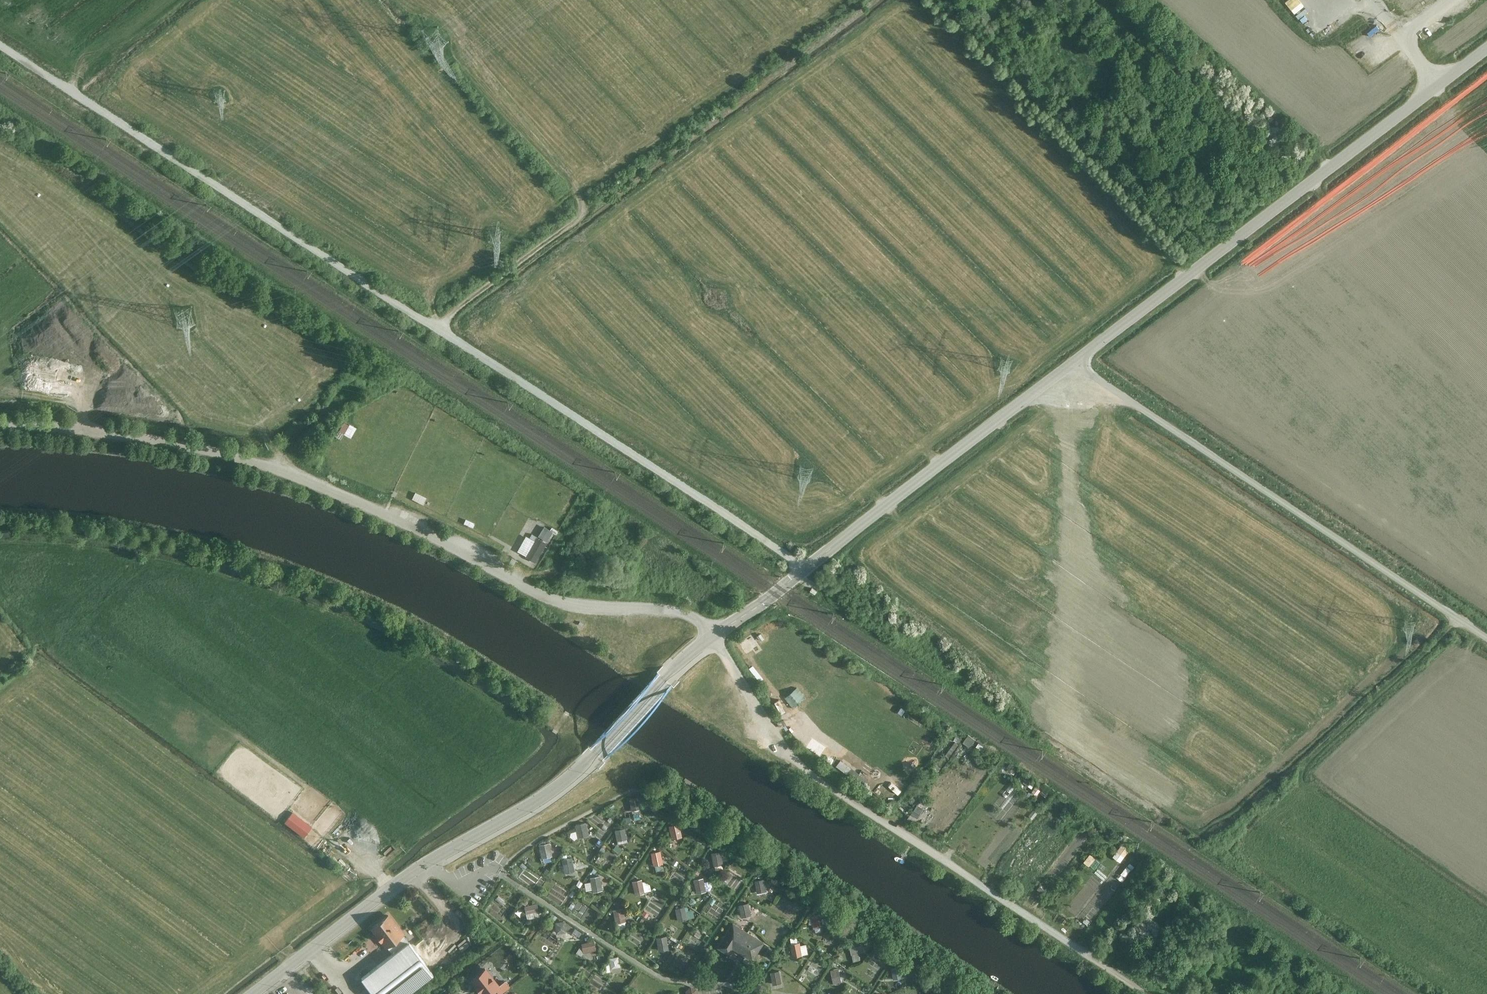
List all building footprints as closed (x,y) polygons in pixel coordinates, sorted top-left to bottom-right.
[(353,437),(358,427),(344,421),(339,431),(353,437)] [(416,490),(412,498),(426,504),(429,496),(416,490)] [(473,526),(475,521),(466,518),(464,523),(473,526)] [(556,533),(547,528),(541,537),(550,542),(556,533)] [(536,562),(546,544),(539,540),(538,542),(529,537),(519,554),(536,562)] [(970,734),(964,742),(972,747),(977,740),(970,734)] [(639,798),(631,800),(633,811),(642,809),(639,798)] [(920,817),(923,807),(916,805),(913,815),(920,817)] [(284,822),(304,837),(313,825),(292,810),(284,822)] [(585,824),(577,826),(580,837),(588,835),(585,824)] [(679,825),(671,827),(673,838),(682,836),(679,825)] [(624,828),(616,830),(618,841),(627,839),(624,828)] [(549,843),(540,845),(543,857),(551,855),(549,843)] [(1121,862),(1131,849),(1123,843),(1113,855),(1121,862)] [(661,851),(653,853),(655,865),(664,862),(661,851)] [(722,851),(713,853),(715,864),(724,863),(722,851)] [(572,858),(563,860),(566,871),(574,869),(572,858)] [(601,876),(592,878),(595,890),(603,888),(601,876)] [(704,879),(695,881),(697,892),(706,891),(704,879)] [(765,879),(756,881),(758,892),(767,891),(765,879)] [(642,881),(633,883),(636,894),(644,892),(642,881)] [(750,903),(741,905),(743,916),(752,915),(750,903)] [(539,913),(538,904),(526,905),(527,914),(539,913)] [(685,908),(676,910),(678,921),(687,920),(685,908)] [(623,909),(615,911),(617,922),(626,920),(623,909)] [(820,915),(811,916),(813,928),(822,926),(820,915)] [(433,973),(388,916),(371,928),(393,955),(361,980),(372,993),(407,993),(433,973)] [(765,943),(733,923),(717,948),(729,956),(733,949),(753,962),(765,943)] [(564,925),(556,927),(559,938),(567,936),(564,925)] [(665,938),(656,939),(658,951),(667,949),(665,938)] [(595,949),(595,941),(583,942),(584,950),(595,949)] [(862,942),(853,944),(855,955),(864,954),(862,942)] [(801,944),(793,945),(795,957),(803,955),(801,944)] [(770,955),(773,949),(767,945),(763,951),(770,955)] [(618,955),(609,956),(611,968),(620,966),(618,955)] [(902,965),(893,966),(895,978),(904,976),(902,965)] [(485,968),(470,980),(481,993),(489,993),(495,989),(499,986),(498,985),(485,968)] [(841,969),(833,971),(835,982),(843,981),(841,969)] [(780,973),(771,974),(773,986),(782,984),(780,973)] [(498,985),(499,986),(495,989),(498,993),(500,993),(510,987),(505,980),(498,985)] [(699,989),(690,985),(686,993),(696,993),(699,989)]
